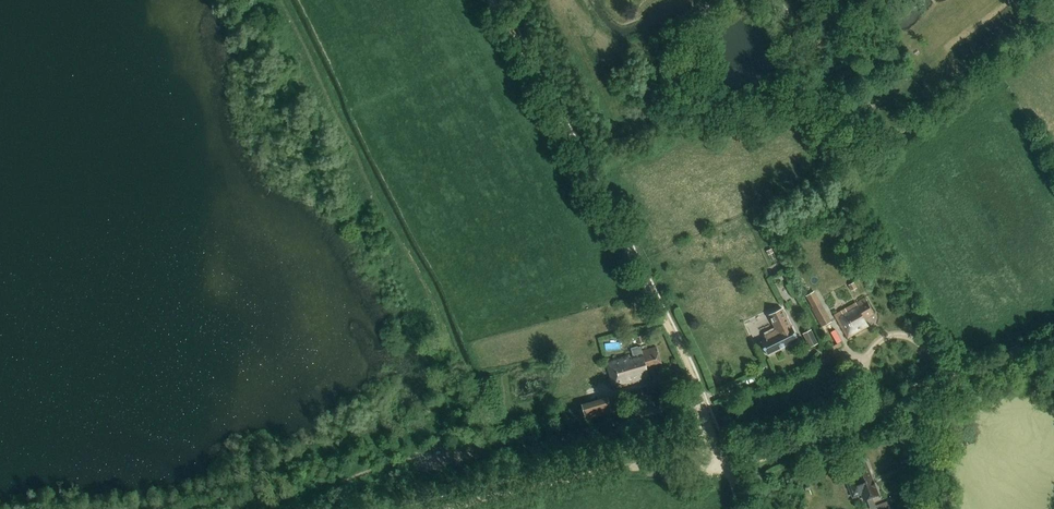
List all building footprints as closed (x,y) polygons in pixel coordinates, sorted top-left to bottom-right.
[(831,321),(814,291),(806,295),(813,308),(811,309),(821,327),(831,321)] [(865,297),(835,315),(848,338),(869,326),(865,319),(874,313),(865,297)] [(765,336),(766,339),(761,342),(767,355),(798,339),(792,327),(783,308),(769,315),(776,330),(765,336)] [(818,343),(811,329),(803,334),(810,347),(818,343)] [(644,342),(642,335),(636,337),(638,344),(644,342)] [(630,358),(630,355),(607,362),(615,391),(650,381),(648,369),(663,365),(658,347),(642,352),(641,347),(632,349),(635,357),(630,358)] [(606,396),(580,404),(585,420),(611,412),(606,396)] [(854,475),(846,478),(853,498),(863,495),(864,500),(868,499),(871,508),(891,508),(888,502),(876,506),(873,497),(877,495),(865,462),(851,467),(854,475)]
